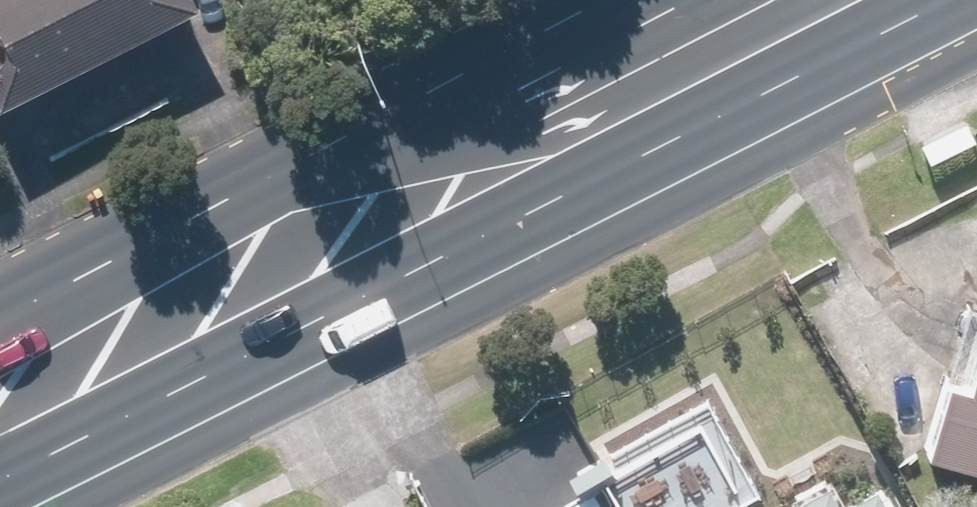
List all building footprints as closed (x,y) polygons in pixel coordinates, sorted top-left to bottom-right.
[(9,98),(204,3),(203,0),(0,0),(0,81),(9,98)] [(921,149),(931,168),(976,145),(976,143),(968,125),(921,149)] [(933,436),(976,450),(976,296),(933,436)] [(884,472),(850,489),(835,460),(756,501),(745,480),(691,506),(902,506),(884,472)]
